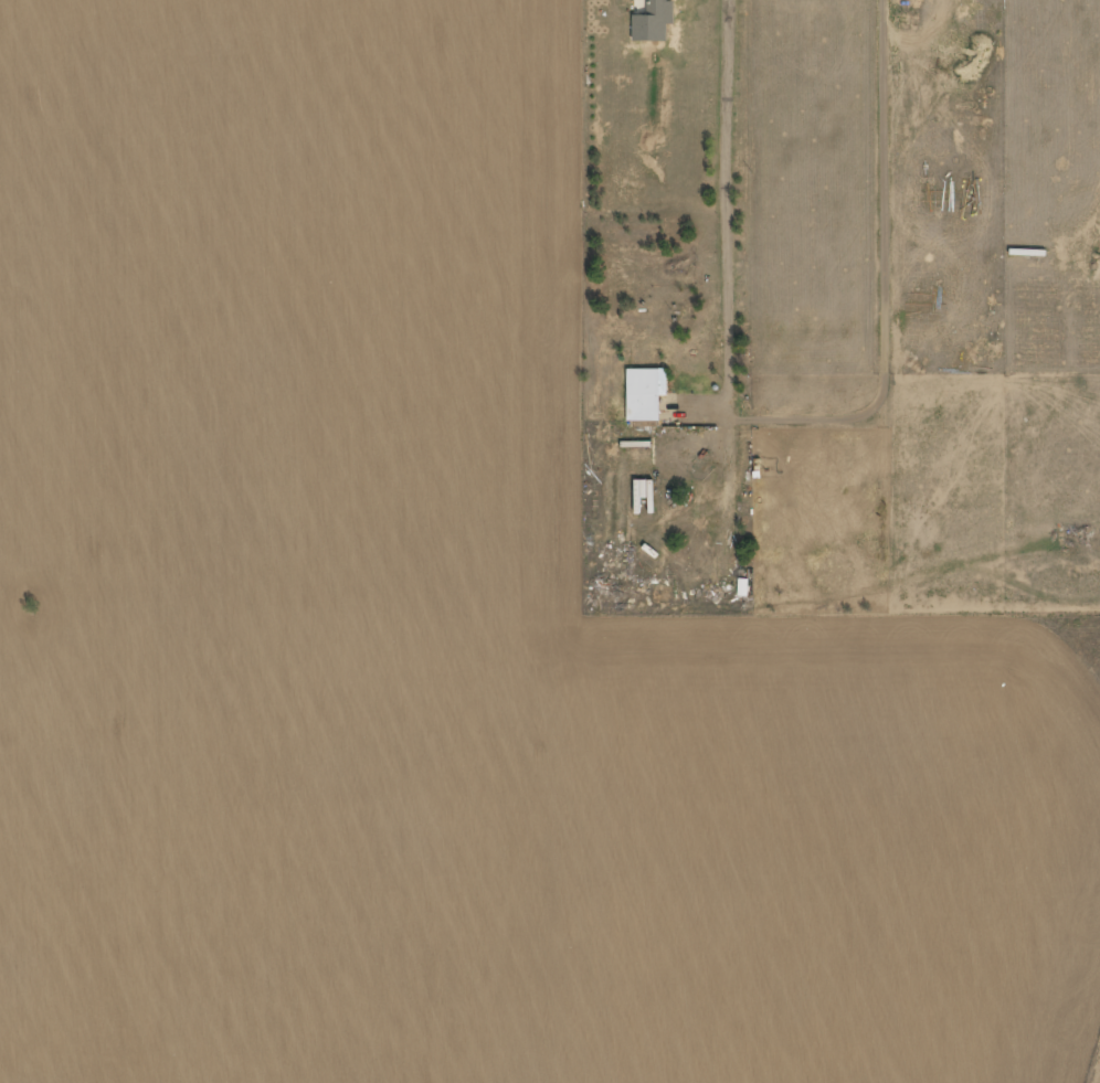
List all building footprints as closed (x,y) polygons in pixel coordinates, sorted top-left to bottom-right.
[(648,16),(633,16),(633,41),(667,42),(668,25),(674,25),(675,2),(667,2),(667,0),(648,0),(648,16)] [(668,369),(628,369),(628,421),(660,422),(660,404),(668,404),(668,369)]
